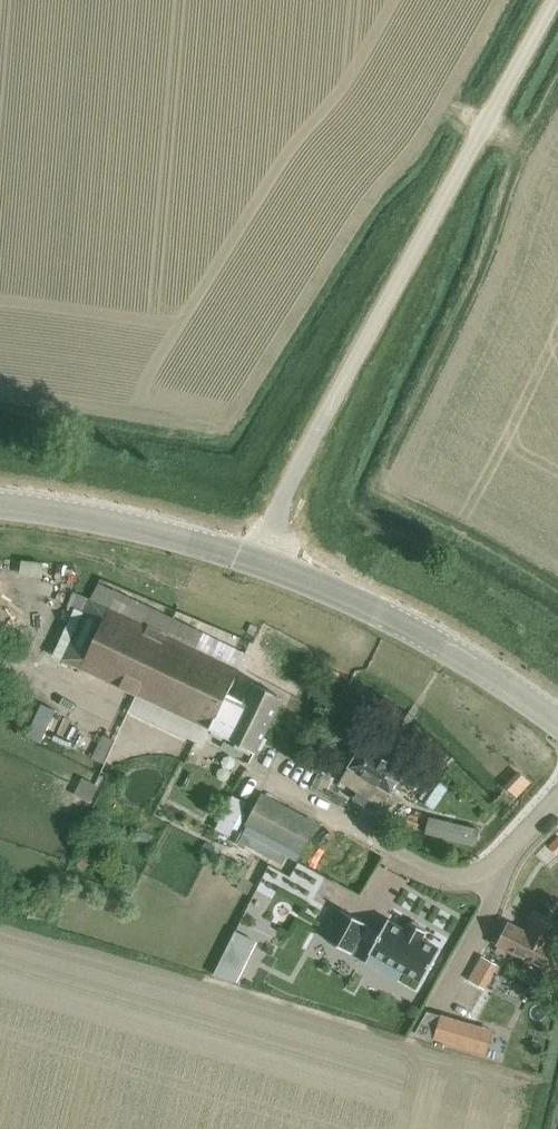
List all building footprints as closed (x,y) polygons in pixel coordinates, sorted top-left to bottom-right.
[(229,693),(240,670),(80,594),(73,609),(84,614),(61,660),(137,697),(130,711),(204,747),(213,730),(227,737),(221,749),(235,756),(240,746),(257,754),(284,697),(255,683),(246,702),(229,693)] [(117,742),(103,735),(92,760),(106,766),(117,742)] [(359,794),(354,801),(365,808),(370,801),(384,810),(407,771),(364,745),(341,783),(359,794)] [(518,772),(505,786),(517,797),(530,783),(518,772)] [(316,778),(311,788),(317,791),(322,781),(316,778)] [(92,803),(99,786),(83,779),(76,796),(92,803)] [(232,793),(215,828),(230,835),(248,801),(232,793)] [(240,839),(251,846),(255,839),(298,862),(299,860),(298,860),(317,824),(264,796),(240,839)] [(429,816),(424,832),(476,846),(480,830),(429,816)] [(298,860),(299,860),(301,856),(326,869),(333,856),(342,838),(317,824),(298,860)] [(548,846),(557,854),(557,836),(548,846)] [(367,927),(368,925),(341,910),(325,939),(352,955),(362,938),(374,945),(369,954),(422,983),(440,950),(388,920),(380,934),(367,927)] [(510,924),(499,948),(557,977),(557,948),(550,944),(557,928),(557,927),(537,916),(529,934),(510,924)] [(236,932),(214,976),(237,983),(257,942),(236,932)] [(481,957),(468,981),(485,990),(498,966),(481,957)] [(430,1008),(417,1031),(487,1052),(495,1028),(430,1008)]
